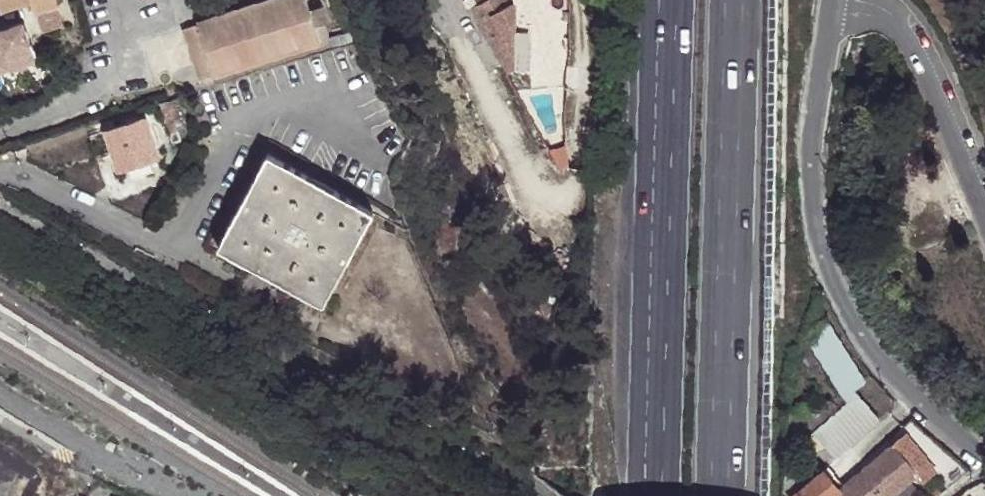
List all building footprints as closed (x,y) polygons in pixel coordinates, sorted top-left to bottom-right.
[(56,5),(55,0),(0,0),(0,11),(30,2),(33,12),(35,12),(56,5)] [(198,23),(202,43),(207,59),(213,75),(320,42),(319,41),(313,25),(306,0),(272,0),(198,23)] [(473,7),(513,72),(520,68),(518,4),(516,0),(484,0),(482,1),(473,7)] [(60,18),(56,5),(35,12),(39,24),(60,18)] [(0,27),(0,68),(9,64),(34,55),(29,40),(21,19),(19,19),(0,27)] [(329,20),(313,25),(319,41),(330,36),(350,30),(348,22),(331,27),(329,20)] [(202,43),(198,23),(181,29),(187,48),(190,47),(194,61),(191,62),(197,81),(213,75),(207,59),(202,43)] [(173,144),(192,136),(181,96),(162,102),(173,144)] [(122,125),(114,128),(106,130),(118,170),(127,167),(149,161),(157,158),(145,119),(122,125)] [(215,250),(268,279),(276,266),(287,272),(280,285),(320,307),(372,212),(266,156),(215,250)] [(149,161),(127,167),(131,180),(152,174),(149,161)] [(276,266),(268,279),(280,285),(287,272),(276,266)] [(810,314),(807,354),(851,407),(861,399),(873,389),(842,351),(810,314)] [(861,399),(851,407),(817,435),(821,440),(837,460),(881,423),(861,399)] [(821,440),(817,435),(812,430),(795,446),(798,457),(821,440)] [(863,471),(886,495),(892,495),(918,475),(922,479),(924,481),(934,471),(903,436),(863,471)] [(803,489),(824,471),(814,459),(794,477),(803,489)] [(795,495),(836,495),(841,493),(840,490),(836,485),(824,471),(803,489),(795,495)] [(840,490),(841,493),(836,495),(886,495),(863,471),(844,486),(840,490)] [(892,495),(903,495),(922,479),(918,475),(892,495)] [(840,480),(836,485),(840,490),(844,486),(840,480)] [(946,494),(936,484),(925,494),(927,495),(943,495),(946,494)]
